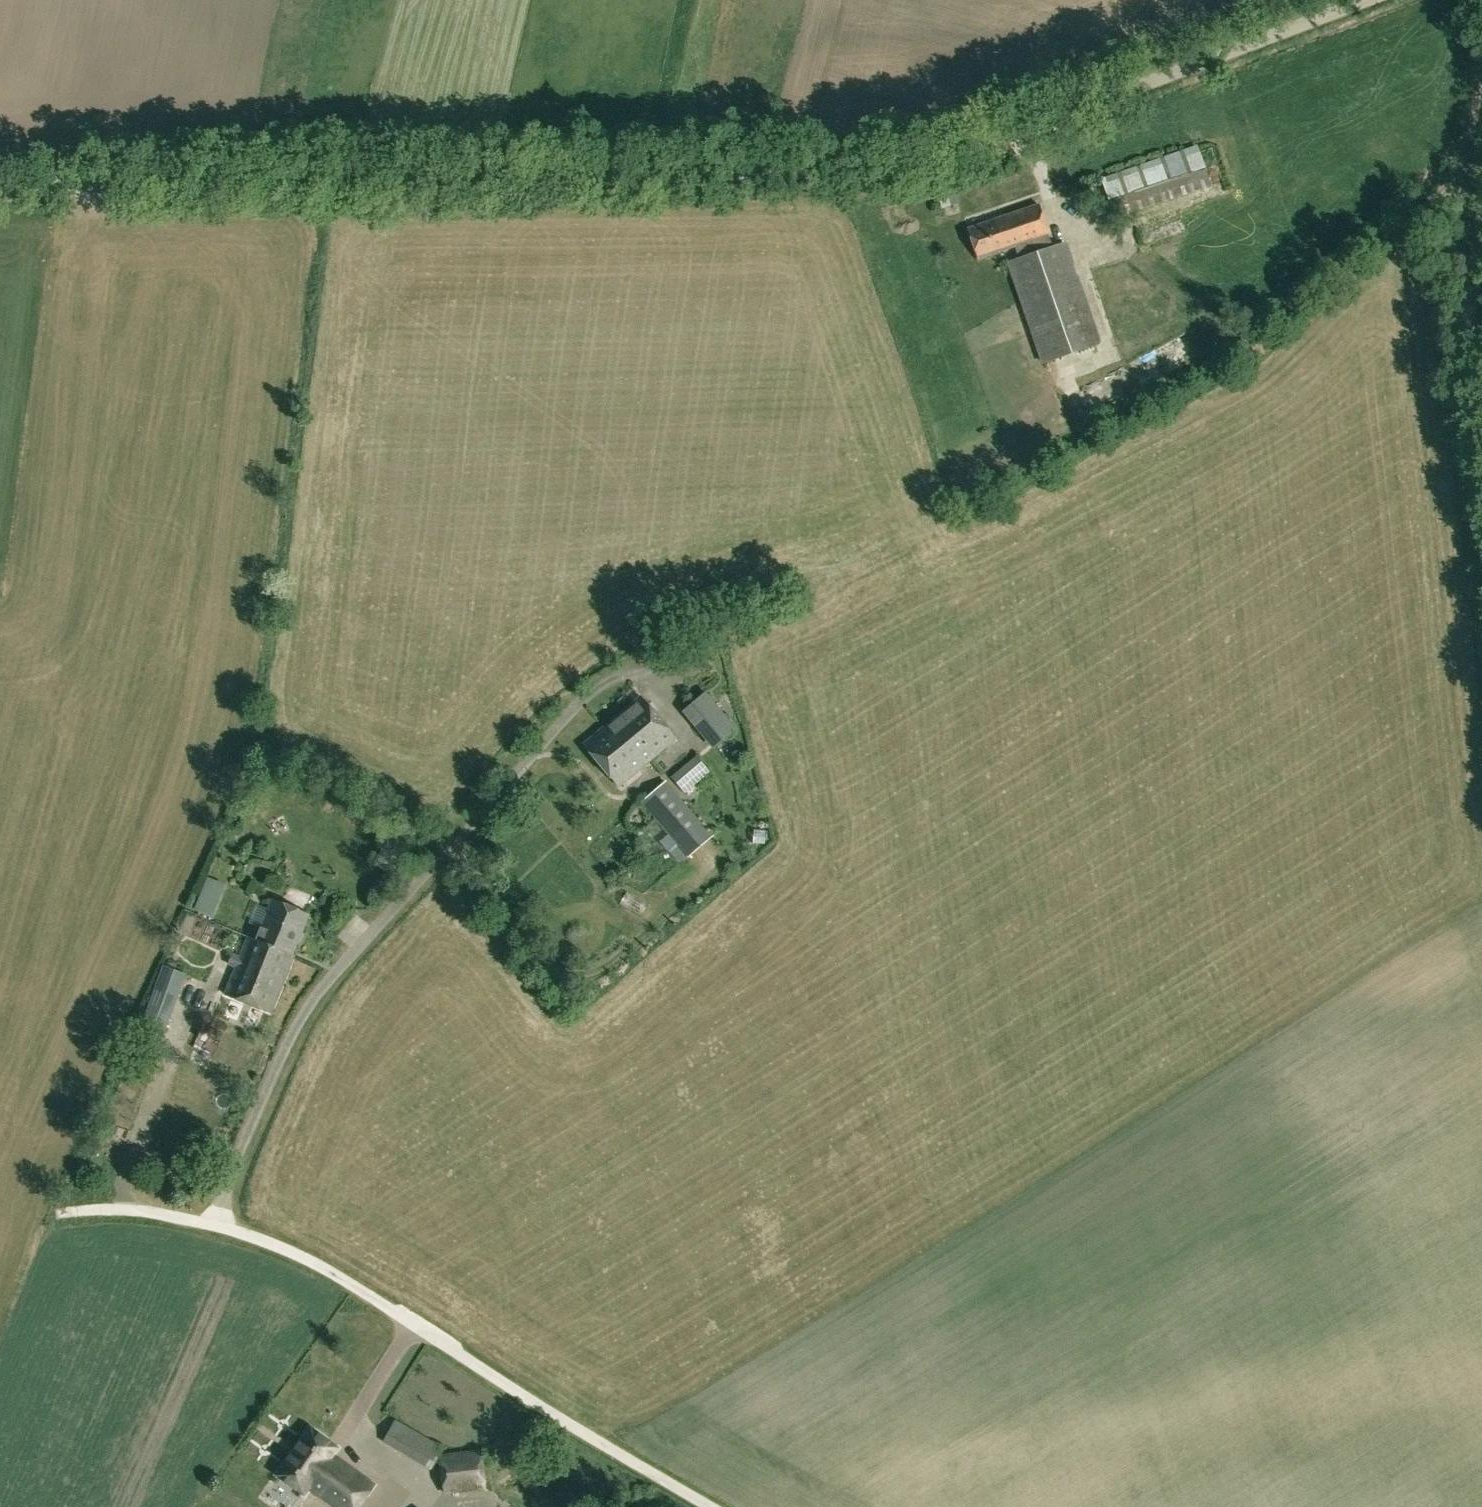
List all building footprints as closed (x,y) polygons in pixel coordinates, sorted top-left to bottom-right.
[(1102,178),(1114,216),(1210,185),(1197,147),(1102,178)] [(1018,259),(1008,262),(1043,363),(1098,344),(1063,243),(1051,247),(1047,235),(1048,235),(1038,205),(967,229),(977,259),(1014,247),(1018,259)] [(1157,216),(1165,240),(1199,229),(1191,206),(1157,216)] [(706,692),(681,712),(713,751),(738,730),(706,692)] [(584,745),(618,787),(676,740),(641,698),(584,745)] [(670,777),(685,795),(711,773),(695,754),(670,777)] [(665,782),(642,803),(689,857),(712,836),(665,782)] [(193,910),(212,917),(225,886),(206,878),(193,910)] [(247,936),(224,996),(272,1014),(294,956),(293,955),(309,914),(271,900),(256,940),(247,936)] [(134,1118),(159,1053),(187,974),(162,964),(134,1043),(101,1117),(127,1128),(132,1118),(134,1118)] [(395,1420),(382,1441),(429,1468),(442,1446),(395,1420)] [(283,1469),(309,1488),(313,1482),(348,1506),(359,1506),(364,1501),(358,1497),(365,1487),(371,1491),(379,1480),(328,1443),(333,1436),(316,1424),(283,1469)] [(485,1487),(481,1450),(440,1455),(444,1492),(485,1487)]
